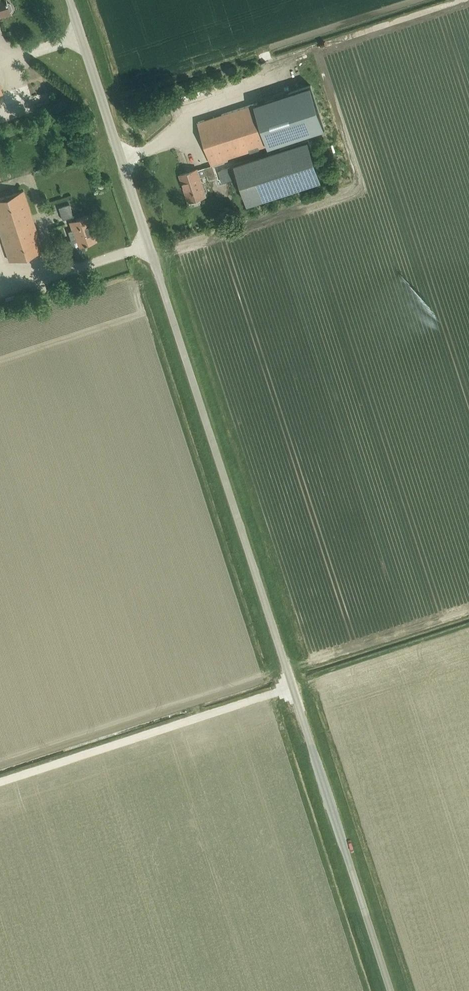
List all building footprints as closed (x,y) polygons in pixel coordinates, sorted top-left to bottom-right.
[(9,14),(9,12),(11,11),(12,9),(10,4),(8,3),(6,3),(6,2),(7,2),(6,0),(5,0),(0,0),(0,17),(9,14)] [(254,104),(268,147),(324,128),(311,86),(254,104)] [(212,165),(227,160),(250,152),(260,149),(268,147),(254,104),(198,122),(212,165)] [(262,154),(260,149),(250,152),(252,157),(234,163),(247,202),(320,178),(308,139),(262,154)] [(208,180),(216,177),(212,165),(204,168),(206,173),(208,180)] [(206,196),(199,175),(206,173),(204,168),(197,170),(197,169),(180,175),(188,201),(206,196)] [(43,250),(23,191),(0,198),(0,233),(9,261),(43,250)] [(62,220),(73,217),(69,204),(58,208),(62,220)] [(80,246),(96,241),(91,225),(93,224),(90,215),(69,222),(75,240),(77,239),(80,246)]
